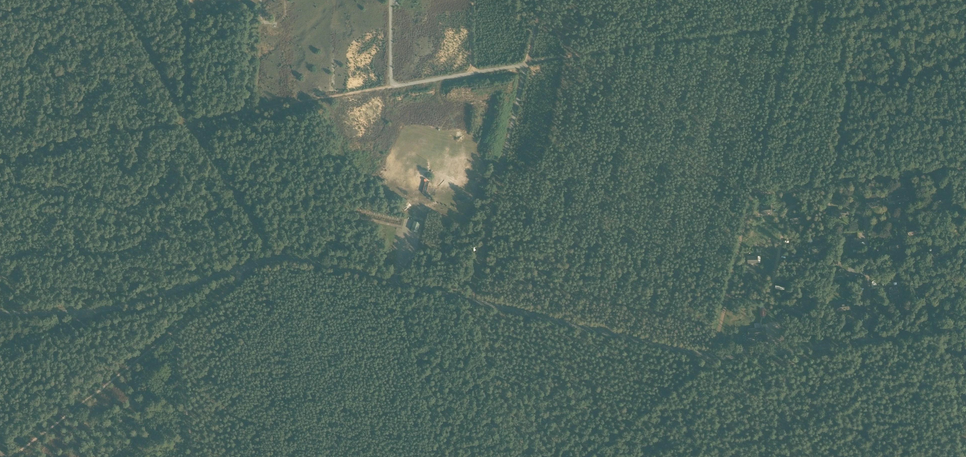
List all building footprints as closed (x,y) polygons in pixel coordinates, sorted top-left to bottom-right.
[(906,203),(910,202),(909,195),(898,197),(898,195),(893,196),(895,206),(906,204),(906,203)] [(935,199),(936,205),(951,202),(950,196),(943,197),(943,196),(939,196),(940,198),(935,199)] [(757,207),(758,213),(761,212),(761,215),(771,213),(770,205),(767,206),(768,206),(762,207),(761,206),(757,207)] [(796,222),(800,221),(799,214),(793,215),(793,214),(789,215),(790,224),(796,223),(796,222)] [(411,230),(418,232),(421,223),(414,221),(411,230)] [(919,233),(918,227),(917,225),(914,226),(915,228),(907,229),(909,236),(919,233)] [(851,243),(850,250),(859,249),(858,243),(856,243),(855,238),(851,239),(851,243)] [(889,243),(890,250),(902,248),(901,241),(889,243)] [(934,251),(936,258),(945,256),(944,249),(934,251)] [(755,257),(747,257),(747,264),(757,263),(757,256),(755,256),(755,257)] [(845,273),(838,274),(838,273),(834,274),(834,279),(838,278),(838,280),(848,279),(848,273),(847,271),(845,272),(845,273)] [(775,288),(784,290),(785,284),(776,282),(775,288)] [(915,288),(919,295),(928,290),(924,283),(915,288)] [(888,287),(888,289),(889,294),(898,293),(898,291),(902,291),(901,286),(893,287),(893,286),(888,287)] [(812,297),(812,293),(808,294),(808,293),(803,294),(804,298),(797,299),(798,302),(800,301),(801,305),(810,303),(809,297),(812,297)] [(836,305),(837,311),(841,310),(841,311),(851,309),(850,302),(840,304),(840,305),(836,305)] [(954,311),(955,310),(955,307),(943,309),(944,315),(954,313),(954,311)] [(747,330),(748,338),(762,336),(761,328),(747,330)]
